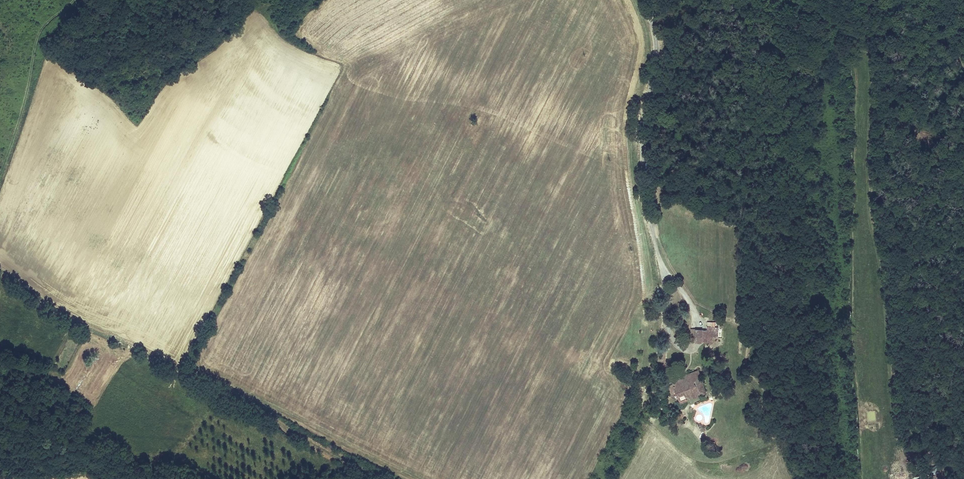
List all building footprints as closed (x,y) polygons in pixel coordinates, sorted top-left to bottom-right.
[(709,332),(696,331),(694,344),(707,345),(709,332)] [(691,374),(669,382),(679,408),(707,397),(698,375),(692,377),(691,374)]
